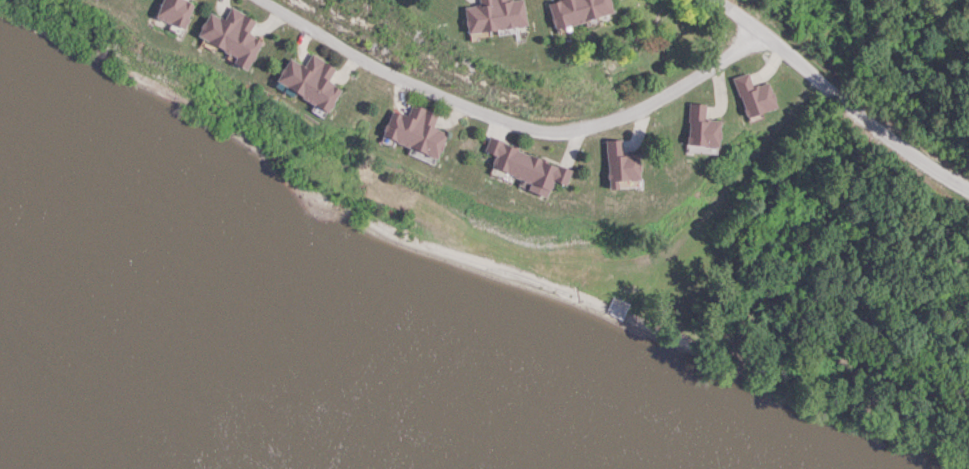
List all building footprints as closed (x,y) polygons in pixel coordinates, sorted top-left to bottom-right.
[(153,16),(178,30),(192,4),(184,0),(161,0),(153,16)] [(462,30),(522,25),(520,0),(476,0),(477,4),(460,5),(462,30)] [(605,0),(553,0),(545,2),(550,26),(608,14),(605,0)] [(259,41),(246,34),(253,20),(229,7),(222,19),(208,12),(194,39),(246,67),(259,41)] [(289,58),(274,83),(324,113),(337,89),(325,82),(333,68),(309,54),(302,66),(289,58)] [(765,82),(750,87),(746,74),(731,78),(743,116),(773,107),(765,82)] [(703,104),(687,103),(684,144),(714,146),(717,120),(702,119),(703,104)] [(435,157),(443,132),(431,128),(435,113),(414,106),(410,118),(390,112),(381,140),(435,157)] [(635,153),(620,153),(619,139),(603,140),(604,181),(636,180),(635,153)] [(568,170),(493,140),(482,167),(544,193),(549,182),(561,187),(568,170)]
